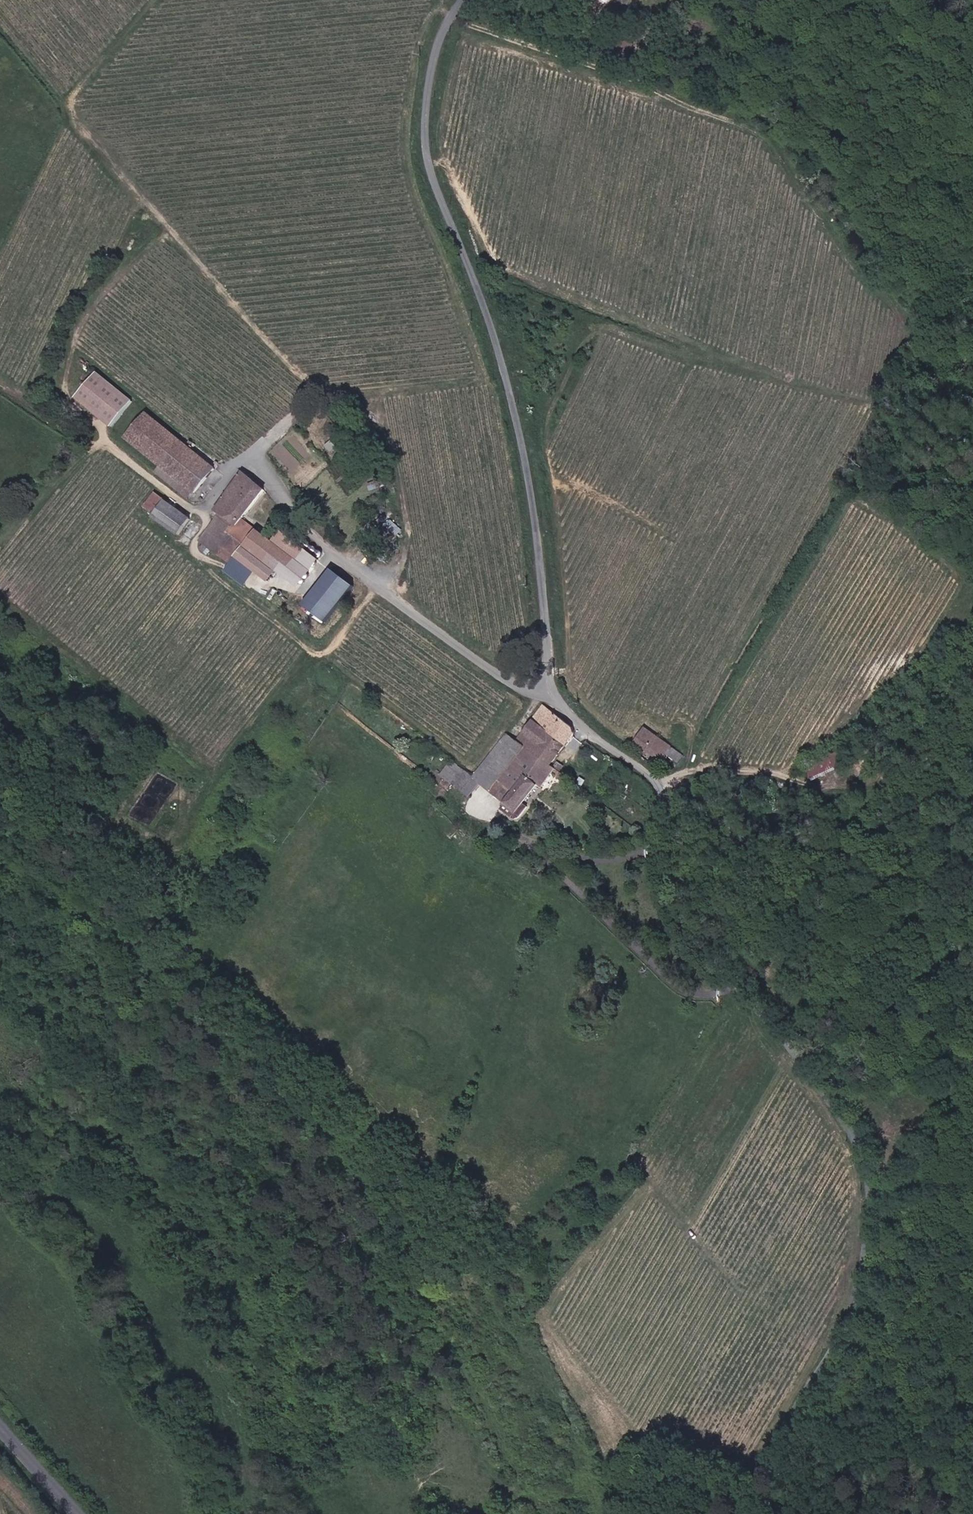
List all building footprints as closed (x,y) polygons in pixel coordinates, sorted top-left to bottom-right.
[(110,423),(132,400),(97,369),(76,393),(110,423)] [(195,496),(200,490),(201,491),(220,469),(152,413),(134,433),(167,461),(162,468),(195,496)] [(227,568),(239,554),(272,581),(289,563),(293,566),(297,561),(299,563),(301,561),(310,549),(288,530),(278,541),(277,543),(261,528),(247,515),(268,489),(248,472),(222,507),(227,511),(226,513),(200,545),(227,568)] [(161,492),(149,506),(157,512),(154,515),(177,535),(193,518),(169,499),(161,492)] [(317,569),(322,560),(317,556),(311,565),(317,569)] [(335,568),(309,605),(333,622),(359,585),(335,568)] [(479,790),(485,781),(507,799),(502,804),(517,816),(523,814),(531,804),(525,799),(542,779),(539,776),(550,763),(558,752),(565,743),(579,728),(559,712),(553,707),(542,720),(523,742),(515,736),(512,733),(488,763),(478,777),(469,769),(464,776),(459,783),(475,795),(479,790)] [(667,755),(678,766),(684,760),(650,726),(638,736),(661,760),(667,755)]
